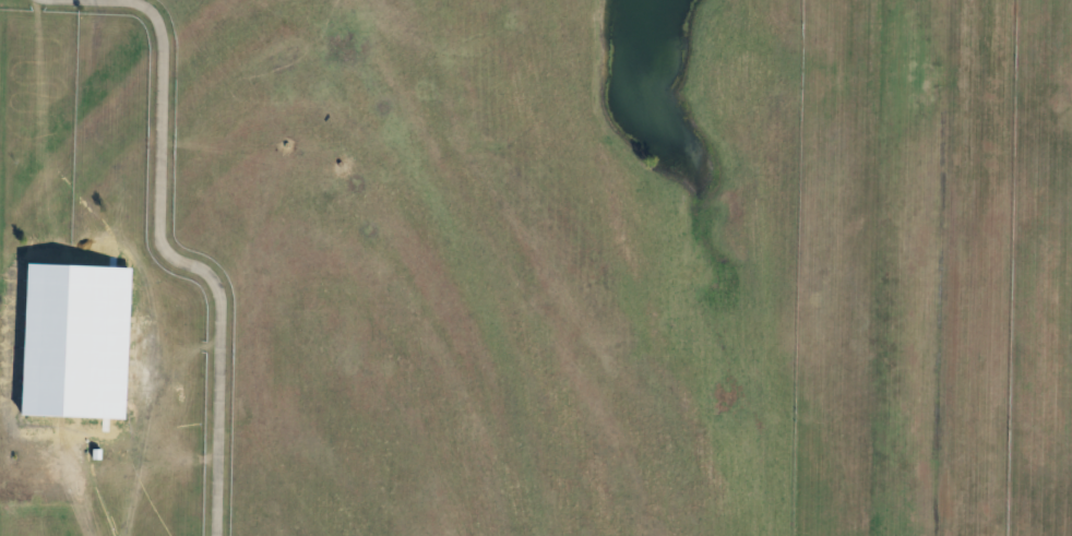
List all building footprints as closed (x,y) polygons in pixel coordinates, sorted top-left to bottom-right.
[(108,394),(108,416),(94,416),(94,394),(108,394)]
